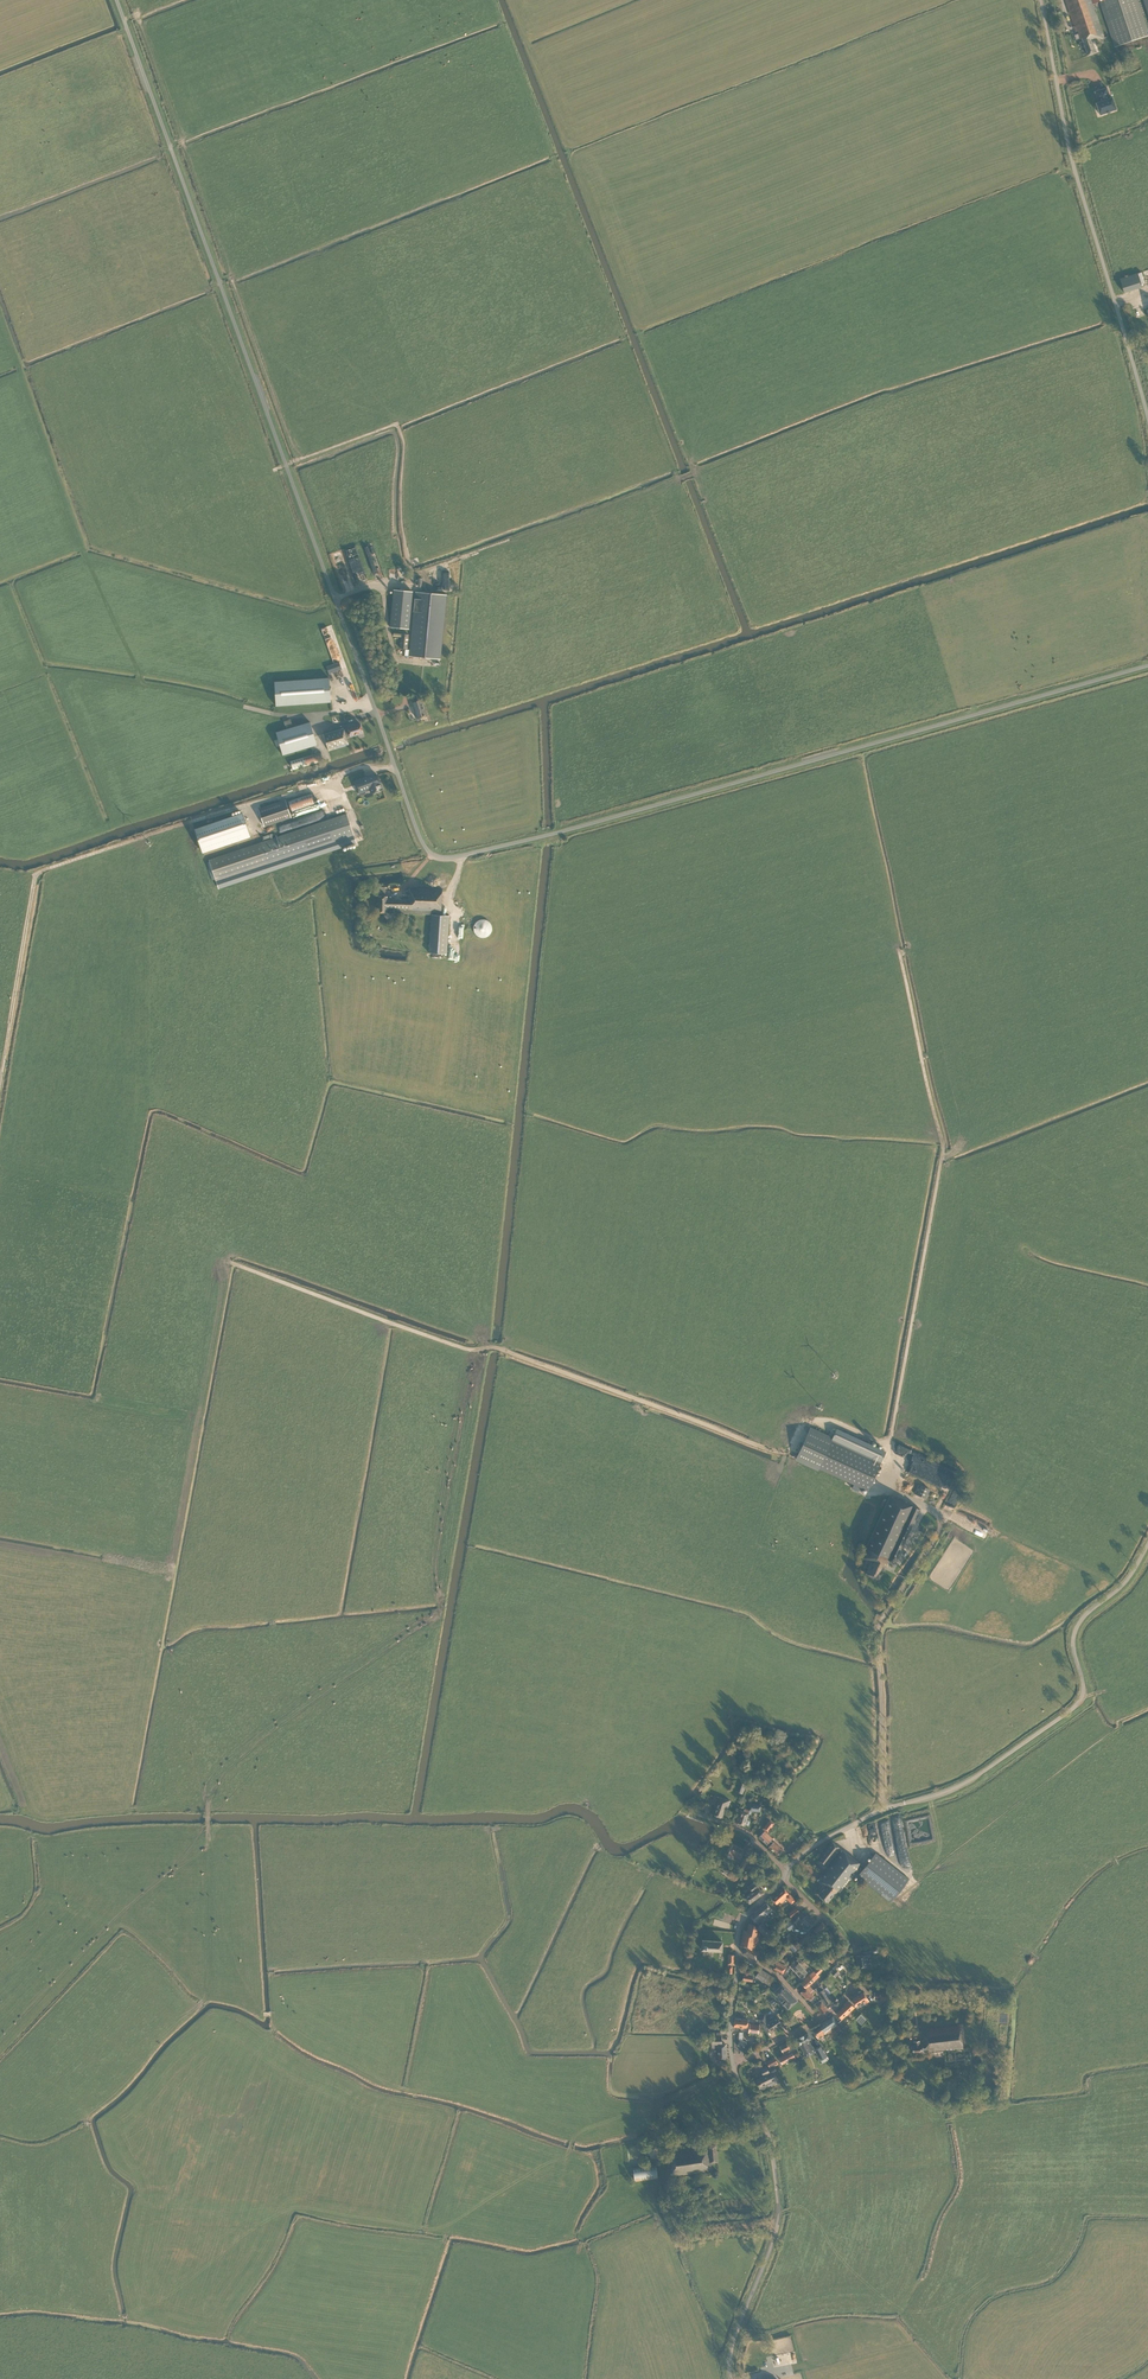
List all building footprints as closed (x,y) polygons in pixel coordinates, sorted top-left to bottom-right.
[(1075,32),(1077,31),(1081,40),(1082,39),(1083,42),(1079,43),(1081,48),(1085,47),(1088,56),(1099,52),(1096,41),(1105,38),(1094,4),(1101,2),(1102,6),(1101,6),(1115,47),(1147,36),(1147,30),(1138,0),(1065,0),(1075,32)] [(1107,88),(1095,92),(1098,100),(1099,100),(1100,102),(1097,103),(1097,104),(1095,105),(1097,110),(1099,109),(1101,115),(1117,110),(1113,98),(1111,99),(1107,88)] [(1120,279),(1125,293),(1142,288),(1139,282),(1145,280),(1142,272),(1120,279)] [(409,629),(411,610),(413,592),(393,590),(390,628),(409,629)] [(415,592),(409,656),(441,659),(447,595),(415,592)] [(401,634),(400,646),(400,648),(407,649),(409,635),(401,634)] [(339,662),(327,667),(329,674),(336,671),(334,668),(341,666),(339,662)] [(275,682),(276,706),(331,702),(329,678),(275,682)] [(427,715),(422,699),(412,702),(417,718),(427,715)] [(291,719),(284,721),(286,729),(291,727),(293,727),(292,724),(291,719)] [(317,745),(310,722),(276,732),(283,755),(317,745)] [(324,734),(329,751),(349,745),(345,733),(349,732),(350,737),(358,734),(357,734),(363,732),(360,724),(355,725),(347,727),(348,729),(345,730),(344,728),(324,734)] [(290,761),(293,770),(324,760),(321,752),(290,761)] [(355,784),(357,788),(356,788),(359,794),(365,792),(366,792),(364,788),(369,786),(371,790),(372,793),(382,789),(380,783),(377,775),(373,776),(373,775),(367,778),(366,776),(359,779),(358,779),(354,781),(355,785),(355,784)] [(309,786),(310,789),(325,785),(323,779),(299,785),(300,788),(309,786)] [(314,804),(311,794),(288,802),(292,812),(314,804)] [(291,818),(285,799),(258,808),(264,827),(291,818)] [(242,814),(195,830),(202,852),(250,836),(242,814)] [(260,842),(209,859),(209,861),(211,865),(213,871),(215,879),(216,881),(267,864),(329,843),(354,835),(347,814),(260,842)] [(267,864),(216,881),(219,888),(270,871),(331,850),(356,842),(354,835),(329,843),(267,864)] [(393,913),(432,915),(429,952),(447,954),(449,915),(441,915),(443,889),(409,888),(409,895),(403,895),(403,900),(387,899),(387,896),(378,896),(378,912),(387,913),(387,911),(393,911),(393,913)] [(481,918),(474,933),(488,939),(494,924),(481,918)] [(809,1428),(795,1459),(818,1469),(819,1469),(832,1440),(832,1439),(809,1428)] [(832,1439),(832,1440),(881,1462),(885,1452),(836,1430),(832,1439)] [(832,1440),(819,1469),(854,1484),(860,1487),(868,1491),(881,1462),(832,1440)] [(918,1484),(914,1493),(915,1494),(925,1499),(930,1489),(918,1484)] [(888,1561),(895,1564),(921,1510),(890,1495),(866,1547),(868,1548),(864,1558),(872,1561),(869,1568),(867,1573),(869,1573),(868,1574),(876,1578),(877,1577),(879,1578),(884,1567),(885,1567),(888,1561)] [(743,1794),(746,1784),(741,1783),(738,1792),(743,1794)] [(725,1806),(728,1807),(730,1801),(717,1797),(712,1811),(713,1811),(712,1814),(722,1817),(725,1806)] [(705,1804),(697,1801),(694,1806),(702,1810),(705,1804)] [(750,1814),(751,1811),(760,1812),(761,1805),(750,1803),(749,1809),(744,1808),(743,1810),(739,1809),(735,1821),(744,1825),(745,1823),(748,1824),(749,1820),(746,1819),(748,1813),(750,1814)] [(769,1820),(763,1828),(766,1830),(767,1831),(768,1831),(773,1824),(769,1820)] [(766,1832),(767,1831),(766,1830),(759,1837),(766,1844),(767,1843),(770,1845),(768,1847),(776,1855),(782,1849),(774,1841),(773,1842),(766,1835),(768,1833),(766,1832)] [(864,1867),(832,1842),(817,1860),(825,1867),(838,1850),(840,1851),(818,1879),(824,1885),(823,1887),(821,1890),(818,1894),(827,1901),(834,1893),(835,1893),(838,1890),(840,1891),(855,1871),(859,1874),(858,1875),(891,1901),(909,1879),(876,1852),(864,1867)] [(742,1871),(748,1861),(747,1860),(741,1857),(744,1850),(733,1844),(728,1854),(735,1858),(734,1860),(738,1862),(740,1860),(742,1861),(738,1869),(742,1871)] [(747,1860),(748,1861),(752,1863),(755,1857),(750,1854),(747,1860)] [(750,1903),(763,1893),(758,1887),(764,1882),(761,1877),(749,1886),(753,1891),(745,1897),(750,1903)] [(789,1894),(784,1888),(772,1899),(778,1905),(786,1897),(791,1903),(795,1899),(789,1894)] [(766,1915),(768,1918),(771,1915),(770,1914),(773,1911),(766,1903),(754,1912),(755,1913),(751,1916),(758,1925),(763,1920),(762,1919),(766,1915)] [(788,1913),(792,1918),(800,1912),(796,1907),(788,1913)] [(814,1921),(807,1914),(801,1920),(799,1918),(800,1917),(797,1915),(792,1920),(795,1923),(797,1921),(800,1924),(802,1922),(808,1927),(814,1921)] [(789,1930),(795,1926),(791,1921),(785,1925),(789,1930)] [(826,1927),(822,1922),(813,1930),(817,1934),(821,1931),(824,1935),(820,1939),(824,1944),(834,1935),(829,1930),(827,1932),(824,1929),(826,1927)] [(744,1930),(740,1946),(744,1947),(742,1952),(756,1959),(759,1952),(754,1950),(756,1943),(757,1943),(760,1933),(757,1932),(757,1929),(757,1928),(754,1925),(754,1924),(749,1923),(748,1931),(744,1930)] [(757,1927),(763,1935),(768,1931),(762,1923),(757,1927)] [(798,1941),(802,1946),(813,1938),(808,1933),(798,1941)] [(701,1950),(722,1951),(723,1941),(702,1940),(701,1950)] [(798,1947),(794,1942),(789,1946),(794,1951),(798,1947)] [(813,1954),(807,1947),(802,1951),(808,1958),(813,1954)] [(871,1967),(871,1964),(870,1963),(867,1963),(866,1953),(873,1953),(873,1948),(862,1949),(863,1955),(856,1955),(858,1967),(867,1966),(867,1967),(868,1968),(871,1967)] [(837,1953),(834,1949),(829,1954),(832,1958),(837,1953)] [(792,1968),(801,1978),(807,1972),(799,1963),(802,1961),(799,1957),(794,1961),(797,1964),(792,1968)] [(773,1968),(783,1973),(786,1966),(776,1961),(773,1968)] [(822,1970),(818,1966),(814,1970),(818,1975),(822,1970)] [(774,1977),(760,1969),(755,1976),(769,1985),(774,1977)] [(812,1994),(814,1992),(808,1986),(814,1980),(809,1975),(801,1982),(806,1987),(801,1992),(807,1998),(808,1997),(810,1999),(814,1995),(812,1994)] [(773,1992),(788,2008),(797,2000),(782,1984),(773,1992)] [(826,1995),(823,1989),(824,1988),(821,1984),(815,1988),(818,1992),(822,1999),(815,2003),(821,2013),(827,2010),(824,2005),(832,2000),(827,1994),(826,1995)] [(868,1999),(863,1992),(851,2000),(855,2006),(863,2001),(863,2002),(868,1999)] [(876,1999),(890,2002),(892,1995),(878,1992),(876,1999)] [(854,2007),(848,2000),(844,2004),(845,2005),(836,2014),(842,2019),(846,2014),(846,2015),(854,2007)] [(769,2019),(765,2013),(757,2018),(766,2031),(769,2028),(770,2030),(781,2023),(775,2015),(769,2019)] [(855,2019),(861,2024),(866,2018),(861,2013),(855,2019)] [(818,2039),(839,2026),(839,2024),(833,2015),(812,2030),(818,2039)] [(734,2018),(734,2026),(747,2027),(747,2026),(749,2026),(748,2032),(758,2033),(759,2024),(748,2023),(748,2019),(734,2018)] [(842,2028),(846,2024),(841,2019),(838,2022),(842,2028)] [(963,2048),(960,2024),(920,2029),(922,2044),(919,2044),(919,2040),(913,2041),(914,2045),(910,2045),(911,2053),(931,2050),(931,2052),(963,2048)] [(811,2044),(809,2041),(808,2039),(811,2038),(808,2033),(802,2036),(796,2039),(799,2044),(804,2052),(803,2053),(804,2056),(810,2053),(809,2052),(808,2050),(810,2049),(814,2047),(813,2045),(812,2045),(812,2046),(811,2044)] [(722,2036),(712,2036),(711,2044),(712,2044),(712,2048),(715,2048),(715,2050),(714,2050),(714,2060),(726,2060),(726,2044),(722,2044),(722,2036)] [(795,2048),(790,2040),(780,2046),(784,2054),(779,2057),(782,2063),(794,2057),(791,2050),(795,2048)] [(826,2056),(820,2046),(814,2049),(820,2060),(826,2056)] [(774,2057),(767,2060),(768,2063),(770,2066),(777,2063),(775,2059),(774,2057)] [(764,2085),(767,2083),(768,2086),(777,2081),(773,2074),(777,2072),(774,2066),(768,2069),(766,2065),(760,2069),(763,2076),(755,2080),(759,2087),(760,2087),(761,2088),(762,2088),(763,2088),(764,2087),(765,2086),(764,2085)] [(711,2161),(717,2161),(716,2143),(708,2144),(709,2147),(707,2147),(706,2145),(669,2150),(672,2175),(704,2171),(704,2169),(711,2168),(711,2161)] [(658,2177),(656,2164),(633,2167),(635,2180),(658,2177)]
